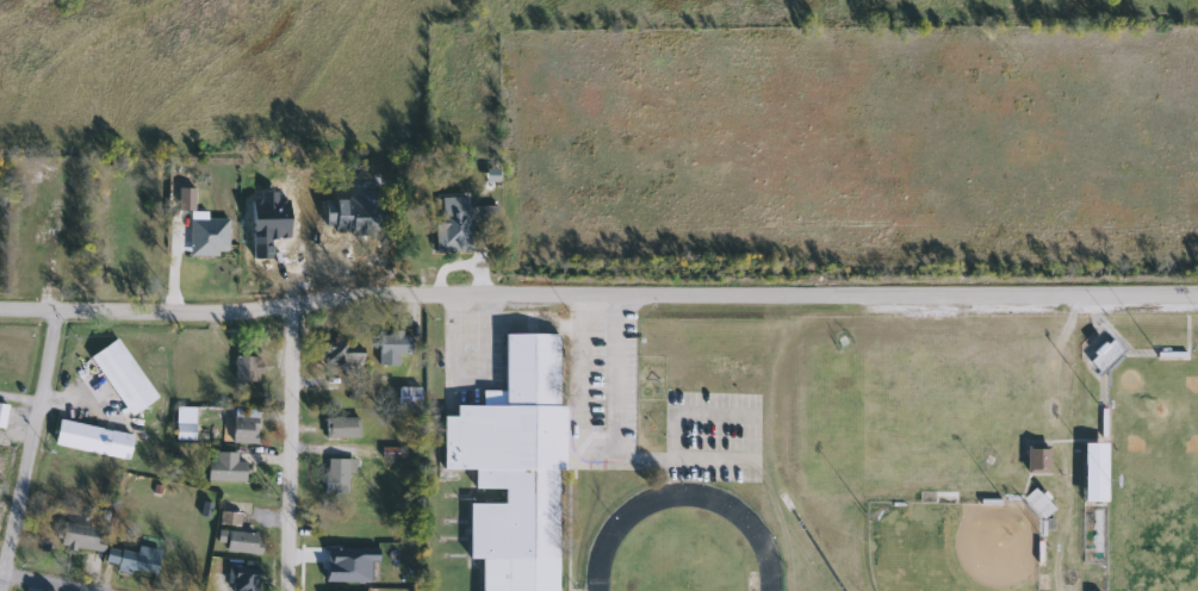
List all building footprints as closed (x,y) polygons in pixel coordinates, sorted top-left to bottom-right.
[(378,366),(378,334),(410,334),(410,354),(398,354),(398,366),(378,366)] [(557,468),(556,590),(477,590),(478,556),(465,555),(466,469),(440,468),(440,416),(451,416),(451,404),(480,405),(480,390),(502,391),(503,335),(559,335),(558,404),(565,404),(565,468),(557,468)] [(118,338),(155,399),(128,416),(91,355),(118,338)] [(1090,363),(1110,338),(1123,349),(1104,374),(1090,363)] [(323,366),(323,340),(362,340),(362,366),(323,366)] [(260,381),(234,380),(235,355),(260,356),(260,381)] [(398,405),(398,387),(418,387),(418,405),(398,405)] [(257,443),(231,443),(231,410),(257,410),(257,443)] [(359,437),(324,437),(324,416),(359,416),(359,437)] [(54,446),(57,419),(131,433),(128,459),(54,446)] [(1049,444),(1049,472),(1025,472),(1025,444),(1049,444)] [(244,461),(244,480),(211,480),(211,452),(235,452),(235,461),(244,461)] [(348,492),(324,492),(324,459),(348,459),(348,492)] [(1053,509),(1041,520),(1023,499),(1035,489),(1053,509)] [(101,553),(57,546),(61,522),(106,529),(101,553)] [(216,553),(217,531),(261,533),(261,554),(216,553)] [(155,576),(104,566),(107,546),(137,552),(137,546),(160,549),(155,576)] [(257,568),(257,590),(229,590),(229,568),(257,568)]
